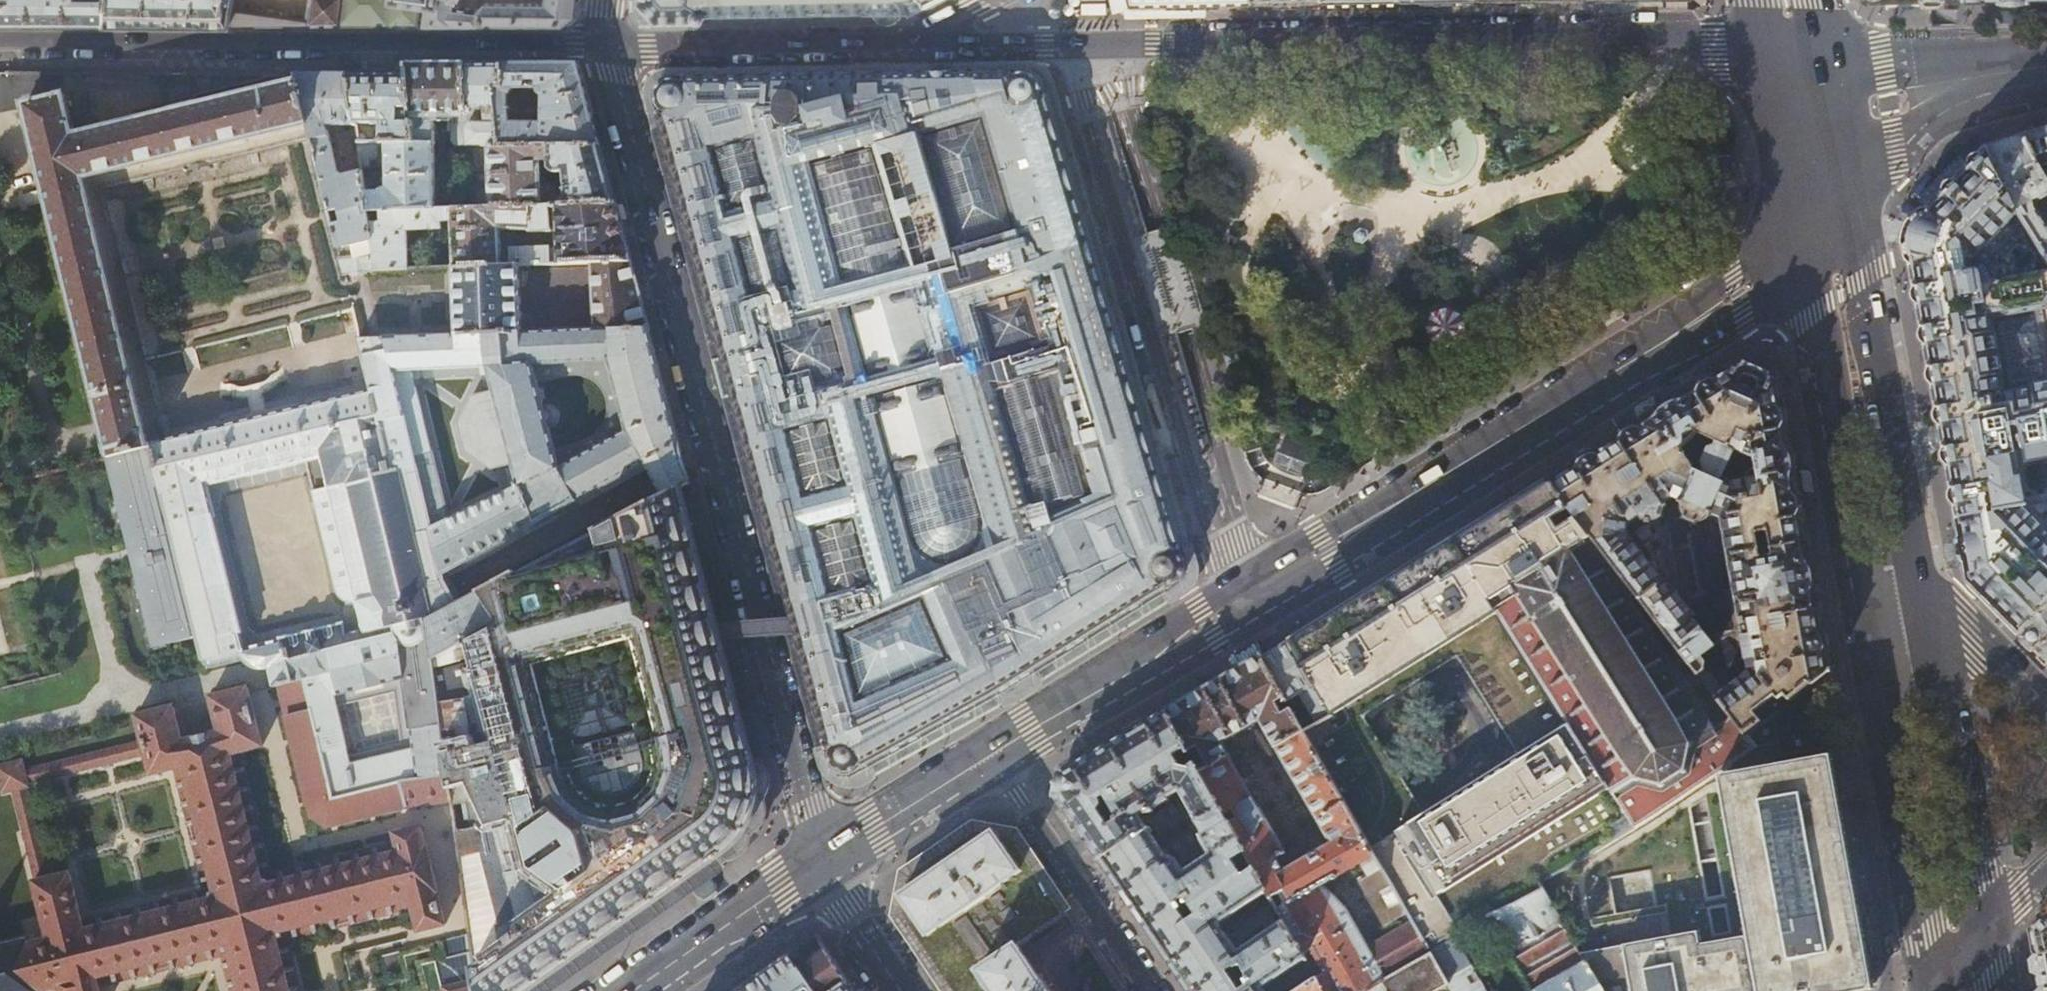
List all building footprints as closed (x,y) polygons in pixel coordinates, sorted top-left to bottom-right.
[(106,0),(0,0),(0,22),(48,22),(106,22),(106,0)] [(231,23),(234,7),(234,0),(106,0),(106,22),(168,22),(170,22),(231,23)] [(309,14),(295,14),(295,17),(295,25),(365,25),(419,25),(419,2),(408,0),(311,0),(309,14)] [(483,7),(483,10),(458,6),(458,0),(456,0),(452,3),(442,1),(441,4),(425,2),(426,25),(513,24),(563,24),(574,14),(575,0),(547,0),(546,5),(486,4),(483,7)] [(640,0),(657,19),(701,18),(706,14),(707,11),(870,8),(871,5),(871,3),(874,2),(874,6),(886,5),(899,5),(899,2),(900,2),(901,3),(903,5),(903,6),(903,8),(910,9),(912,10),(926,3),(925,0),(640,0)] [(1133,9),(1194,8),(1218,8),(1253,7),(1253,0),(1131,0),(1133,9)] [(295,25),(295,17),(234,7),(231,23),(233,23),(233,25),(295,25)] [(406,64),(408,75),(417,144),(381,144),(365,143),(359,143),(361,161),(389,161),(388,189),(381,191),(366,193),(368,211),(473,208),(470,145),(467,63),(438,64),(406,64)] [(486,64),(467,63),(470,145),(499,145),(495,88),(505,88),(503,64),(486,64)] [(577,63),(538,63),(503,64),(505,88),(495,88),(499,145),(601,146),(590,108),(579,65),(577,63)] [(660,86),(655,94),(656,105),(792,619),(795,628),(797,636),(828,755),(829,758),(831,764),(838,771),(848,773),(859,769),(924,731),(1176,583),(1185,574),(1186,563),(1045,84),(1036,75),(1026,70),(982,71),(902,73),(817,75),(682,78),(668,79),(660,86)] [(312,139),(296,74),(209,73),(213,91),(195,96),(197,106),(75,136),(66,96),(24,106),(111,459),(152,449),(151,446),(166,442),(104,191),(312,139)] [(315,74),(296,74),(312,139),(313,142),(341,259),(374,254),(368,211),(366,193),(363,171),(343,178),(339,174),(328,132),(341,131),(341,126),(356,124),(349,74),(315,74)] [(383,74),(349,74),(356,124),(356,125),(369,125),(369,126),(380,126),(381,144),(417,144),(408,75),(383,74)] [(2024,136),(2041,172),(2043,172),(2046,180),(2046,128),(2024,136)] [(1986,148),(2008,194),(2030,233),(2046,262),(2046,180),(2043,172),(2041,172),(2024,136),(2005,141),(1986,148)] [(601,146),(499,145),(470,145),(473,208),(616,203),(608,172),(606,168),(601,146)] [(2030,233),(2008,194),(1986,148),(1941,194),(1915,221),(1913,223),(1912,225),(1910,230),(1909,234),(1908,238),(1907,242),(1907,248),(1912,274),(1937,412),(1951,492),(1952,498),(1964,562),(1967,580),(2020,634),(2046,607),(2046,262),(2030,233)] [(632,261),(631,260),(623,229),(616,203),(473,208),(368,211),(374,254),(376,270),(409,269),(407,231),(442,229),(442,221),(453,220),(455,267),(519,265),(592,262),(632,261)] [(376,270),(374,254),(341,259),(340,260),(344,275),(353,274),(353,276),(367,274),(367,272),(375,271),(376,270)] [(641,294),(632,261),(592,262),(596,327),(649,324),(641,294)] [(522,331),(519,265),(455,267),(458,334),(522,331)] [(649,324),(596,327),(522,331),(458,334),(385,338),(389,351),(365,357),(373,391),(166,442),(151,446),(152,449),(195,640),(200,659),(201,662),(204,665),(210,666),(240,657),(244,661),(250,666),(258,668),(266,668),(270,685),(301,678),(331,799),(446,772),(431,662),(430,663),(427,640),(423,647),(417,650),(411,650),(403,648),(398,642),(395,631),(368,638),(365,631),(346,635),(343,623),(277,638),(278,640),(241,648),(238,634),(240,633),(210,516),(212,516),(209,506),(204,508),(201,493),(205,492),(204,485),(302,460),(335,592),(338,597),(345,602),(352,603),(359,602),(326,453),(336,435),(374,425),(393,433),(430,582),(649,461),(661,487),(665,495),(681,486),(690,482),(688,474),(684,460),(662,375),(659,362),(649,324)] [(360,339),(365,357),(389,351),(385,338),(360,339)] [(1231,342),(1223,345),(1223,346),(1233,380),(1241,378),(1231,342)] [(1565,469),(1548,480),(1638,596),(1652,614),(1747,736),(1774,714),(1813,684),(1831,669),(1823,625),(1790,441),(1778,375),(1770,372),(1741,359),(1604,445),(1565,469)] [(1439,419),(1445,415),(1443,411),(1436,415),(1439,419)] [(423,647),(427,640),(425,622),(433,617),(425,587),(431,587),(430,582),(393,433),(374,425),(336,435),(326,453),(359,602),(365,631),(368,638),(395,631),(398,642),(403,648),(411,650),(417,650),(423,647)] [(1285,430),(1275,454),(1281,457),(1305,466),(1312,468),(1321,444),(1285,430)] [(152,449),(111,459),(131,547),(134,563),(154,650),(195,640),(152,449)] [(1301,476),(1305,466),(1281,457),(1277,466),(1275,472),(1299,481),(1301,476)] [(1428,555),(1411,566),(1380,585),(1320,623),(1370,701),(1333,715),(1464,926),(1512,897),(1516,903),(1544,888),(1541,882),(1641,834),(1747,736),(1652,614),(1645,618),(1633,599),(1638,596),(1548,480),(1534,489),(1491,516),(1455,538),(1428,555)] [(722,638),(720,631),(717,622),(701,560),(681,486),(665,495),(482,593),(500,622),(431,662),(446,772),(450,802),(456,851),(496,841),(518,925),(516,927),(514,932),(514,938),(516,941),(510,945),(507,941),(481,959),(484,964),(472,972),(476,990),(527,990),(699,870),(727,850),(738,841),(750,822),(753,815),(755,810),(758,794),(758,780),(758,774),(748,738),(722,638)] [(1510,597),(1486,613),(1607,798),(1631,789),(1655,797),(1685,777),(1690,752),(1713,737),(1610,576),(1584,543),(1506,589),(1510,597)] [(481,592),(425,622),(427,640),(430,663),(431,662),(500,622),(482,593),(481,592)] [(2020,634),(2046,661),(2046,607),(2020,634)] [(1277,650),(1264,658),(1289,700),(1303,692),(1320,722),(1333,715),(1370,701),(1320,623),(1277,650)] [(1431,953),(1429,950),(1464,926),(1333,715),(1320,722),(1306,730),(1289,700),(1264,658),(1262,655),(1167,711),(1268,890),(1270,895),(1279,891),(1285,902),(1277,907),(1284,919),(1318,978),(1324,990),(1363,990),(1381,980),(1431,953)] [(331,799),(301,678),(270,685),(269,685),(271,693),(277,692),(283,718),(282,718),(304,805),(305,805),(308,816),(302,826),(321,836),(328,825),(336,823),(337,825),(399,809),(450,802),(446,772),(331,799)] [(1824,747),(1813,684),(1774,714),(1782,755),(1824,747)] [(195,883),(190,891),(190,894),(189,894),(191,903),(79,931),(64,874),(52,876),(35,881),(31,881),(44,936),(30,940),(44,990),(56,988),(57,990),(108,990),(104,973),(227,941),(239,990),(286,990),(272,934),(308,925),(310,935),(316,933),(314,924),(326,921),(328,930),(334,929),(331,920),(344,917),(346,926),(352,924),(350,915),(406,901),(409,910),(410,910),(415,932),(417,931),(440,926),(441,925),(434,895),(435,893),(424,847),(423,846),(419,830),(416,828),(391,835),(393,843),(392,843),(394,853),(265,885),(263,880),(258,881),(227,755),(259,747),(244,690),(205,699),(214,733),(177,742),(168,708),(132,717),(138,740),(142,759),(146,774),(179,766),(206,878),(197,880),(197,883),(195,883)] [(1117,882),(1186,984),(1190,990),(1298,990),(1318,978),(1284,919),(1238,949),(1220,922),(1268,890),(1167,711),(1142,726),(1063,772),(1062,773),(1057,794),(1064,804),(1083,832),(1117,882)] [(22,830),(35,881),(52,876),(29,786),(142,759),(138,740),(27,767),(25,759),(0,764),(0,786),(2,795),(12,792),(22,830)] [(1850,987),(1876,983),(1872,960),(1870,947),(1862,903),(1850,839),(1836,760),(1718,782),(1748,948),(1755,990),(1829,990),(1839,989),(1850,987)] [(1015,947),(1066,914),(1044,880),(1013,835),(996,832),(993,831),(991,831),(974,828),(962,836),(941,851),(919,865),(905,875),(902,894),(901,895),(898,913),(915,938),(924,951),(951,990),(1045,990),(1015,947)] [(1516,903),(1487,917),(1531,990),(1603,990),(1581,952),(1544,888),(1516,903)] [(2031,929),(2033,938),(2041,987),(2042,990),(2046,990),(2046,914),(2031,929)] [(1748,948),(1702,956),(1698,931),(1581,952),(1603,990),(1755,990),(1748,948)] [(44,990),(30,940),(26,941),(25,937),(22,937),(23,942),(0,948),(0,990),(44,990)] [(817,937),(802,947),(769,970),(757,978),(738,990),(853,990),(837,966),(817,937)] [(1429,950),(1431,953),(1448,982),(1453,990),(1485,990),(1470,963),(1468,964),(1452,937),(1429,950)] [(1431,953),(1381,980),(1387,990),(1433,990),(1448,982),(1431,953)] [(1318,978),(1298,990),(1324,990),(1318,978)] [(1363,990),(1387,990),(1381,980),(1363,990)]
